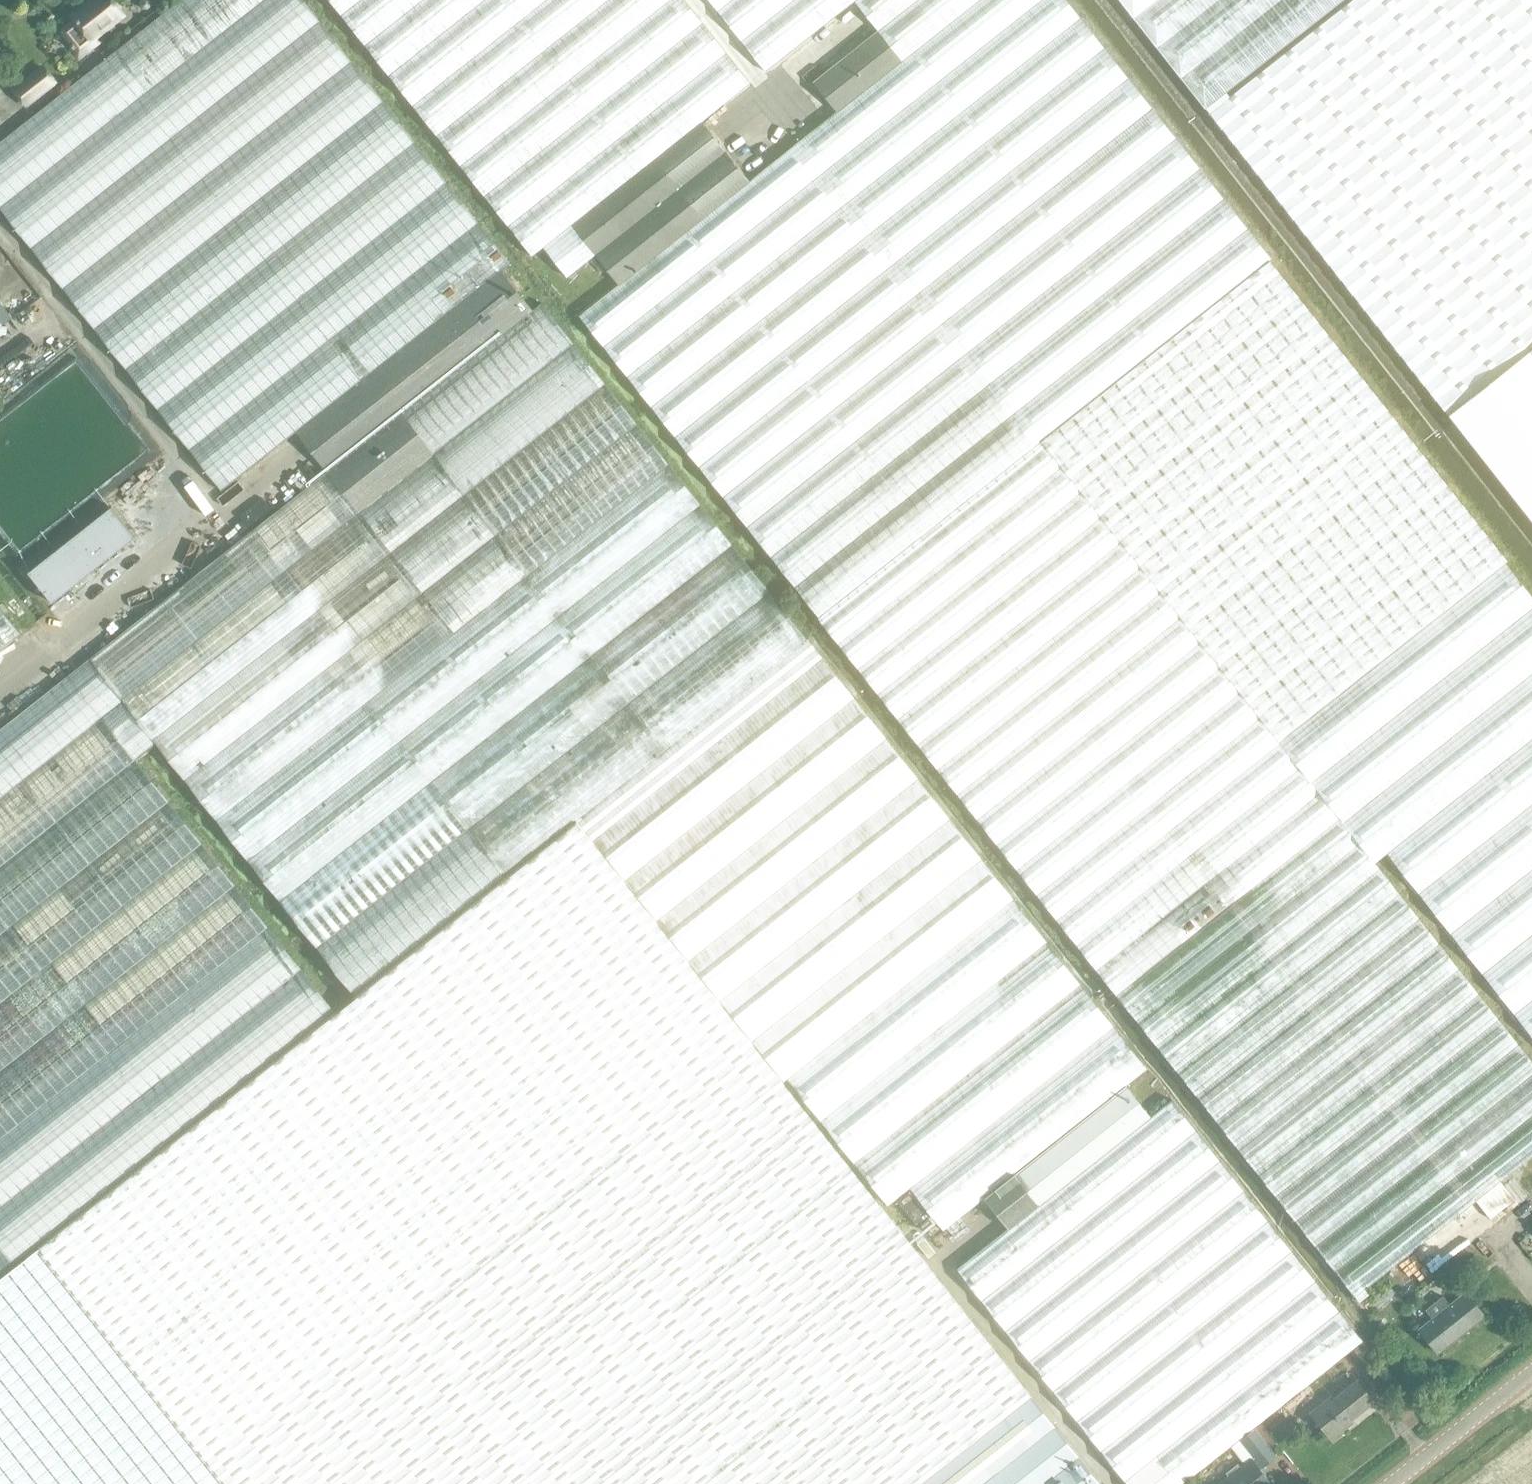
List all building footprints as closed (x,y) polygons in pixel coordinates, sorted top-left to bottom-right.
[(296,431),(501,270),(511,262),(305,0),(181,0),(0,141),(0,207),(222,489),(296,431)] [(73,15),(92,39),(123,14),(112,0),(93,0),(73,15)] [(1067,0),(855,0),(878,29),(813,81),(837,111),(750,181),(702,121),(751,82),(685,0),(330,0),(533,255),(544,246),(567,276),(595,255),(618,285),(580,314),(819,617),(1047,436),(1051,440),(1273,264),(1174,139),(1176,138),(1067,0)] [(766,70),(853,0),(710,0),(766,70)] [(1204,109),(1342,0),(1119,0),(1204,109)] [(1448,414),(1531,521),(1531,0),(1351,0),(1209,112),(1448,414)] [(44,67),(15,89),(26,103),(55,81),(44,67)] [(1273,264),(1051,440),(1380,857),(1386,852),(1531,1037),(1531,596),(1409,441),(1411,439),(1273,264)] [(328,470),(532,309),(501,270),(296,431),(328,470)] [(14,319),(0,301),(0,330),(14,319)] [(356,997),(579,821),(578,820),(581,818),(808,638),(542,302),(532,309),(328,470),(91,658),(68,675),(0,730),(0,1276),(29,1252),(35,1248),(334,1011),(135,759),(156,743),(356,997)] [(1051,440),(1047,436),(819,617),(1227,1134),(1374,1322),(1446,1265),(1456,1277),(1479,1259),(1469,1246),(1531,1196),(1531,1062),(1374,862),(1380,857),(1051,440)] [(56,550),(29,572),(52,602),(80,580),(108,558),(136,536),(112,506),(84,528),(56,550)] [(21,635),(0,608),(0,651),(21,635)] [(1172,1099),(1151,1116),(1125,1084),(1147,1066),(808,638),(581,818),(787,1078),(788,1077),(889,1205),(911,1187),(943,1228),(984,1196),(1009,1228),(958,1269),(1130,1483),(1181,1483),(1239,1438),(1253,1427),(1258,1423),(1348,1351),(1360,1341),(1364,1338),(1172,1099)] [(787,1078),(581,818),(578,820),(579,821),(356,997),(344,1006),(343,1004),(334,1011),(35,1248),(222,1483),(918,1483),(1031,1395),(784,1081),(787,1078)] [(0,1276),(0,1483),(222,1483),(35,1248),(29,1252),(0,1276)] [(1465,1293),(1450,1305),(1444,1297),(1426,1311),(1433,1319),(1420,1330),(1439,1353),(1484,1316),(1465,1293)] [(1376,1361),(1360,1341),(1348,1351),(1364,1371),(1376,1361)] [(1383,1381),(1389,1376),(1383,1369),(1377,1374),(1383,1381)] [(1345,1426),(1343,1423),(1371,1401),(1354,1381),(1333,1399),(1331,1397),(1311,1413),(1332,1437),(1345,1426)] [(1031,1395),(918,1483),(1101,1483),(1031,1395)] [(1258,1423),(1253,1427),(1270,1447),(1275,1443),(1258,1423)] [(1253,1427),(1239,1438),(1255,1458),(1242,1468),(1239,1464),(1228,1473),(1231,1477),(1222,1483),(1271,1483),(1258,1468),(1262,1466),(1263,1467),(1277,1456),(1270,1447),(1253,1427)]
